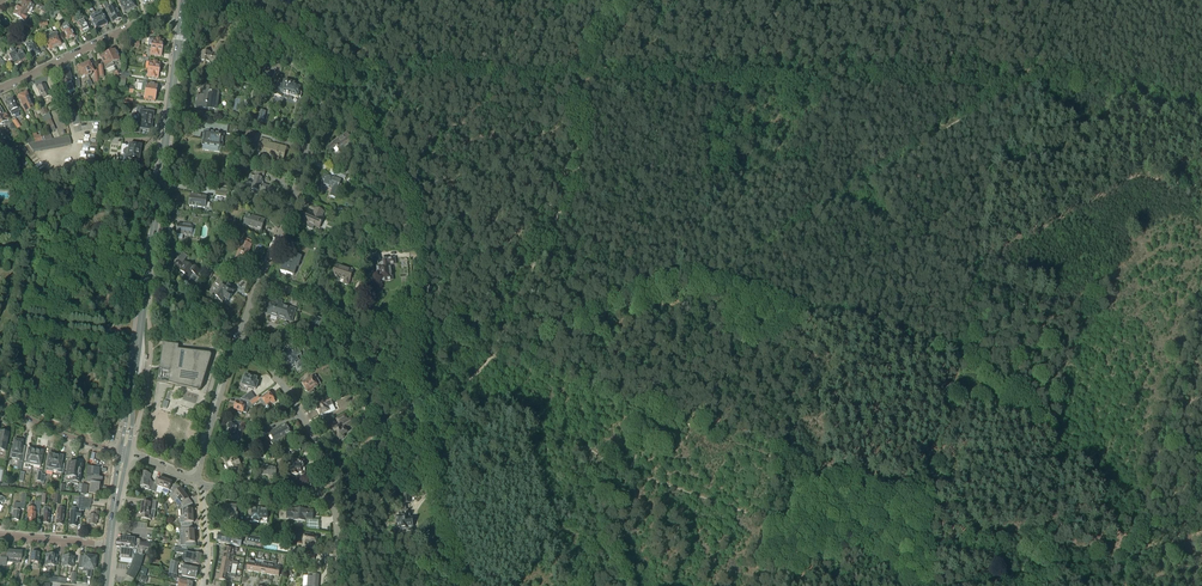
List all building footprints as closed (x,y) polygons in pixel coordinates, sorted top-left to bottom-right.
[(18,6),(27,12),(30,8),(32,9),(34,6),(31,5),(28,3),(27,3),(22,0),(21,0),(20,3),(19,3),(18,4),(18,5),(18,6)] [(125,0),(117,0),(118,3),(119,2),(124,13),(126,12),(127,12),(130,11),(125,0)] [(130,11),(134,9),(134,8),(136,7),(133,0),(125,0),(130,11)] [(62,14),(67,10),(62,3),(57,6),(62,14)] [(110,8),(109,7),(106,3),(103,5),(112,22),(115,21),(116,22),(119,21),(119,19),(121,18),(114,5),(110,8)] [(18,6),(17,7),(16,7),(16,8),(15,9),(16,10),(13,14),(23,20),(25,21),(27,17),(25,16),(27,12),(18,6)] [(48,15),(52,20),(55,17),(54,16),(59,11),(56,8),(48,15)] [(104,17),(101,12),(95,15),(102,28),(107,25),(106,22),(107,21),(105,17),(104,17)] [(102,28),(95,15),(90,18),(92,23),(91,23),(93,28),(94,27),(96,31),(102,28)] [(82,34),(89,31),(84,20),(77,24),(82,34)] [(16,37),(19,35),(10,23),(7,26),(16,37)] [(67,24),(65,23),(62,25),(61,27),(67,41),(68,41),(69,42),(71,41),(71,39),(74,38),(68,24),(67,24)] [(52,33),(50,30),(47,31),(55,47),(61,44),(57,36),(58,36),(56,31),(52,33)] [(55,47),(47,31),(45,32),(47,36),(43,37),(45,42),(45,41),(49,50),(55,47)] [(131,37),(130,39),(127,38),(126,43),(131,44),(139,46),(140,42),(136,42),(136,38),(131,37)] [(163,47),(163,45),(163,44),(163,40),(149,38),(148,47),(151,47),(162,48),(162,47),(163,47)] [(34,45),(32,43),(31,42),(28,44),(28,43),(25,44),(28,52),(29,52),(33,58),(35,57),(35,56),(40,54),(35,45),(34,45)] [(220,55),(224,45),(220,43),(215,54),(210,54),(210,52),(203,51),(202,60),(209,61),(210,61),(220,62),(221,55),(220,55)] [(162,52),(163,50),(162,50),(162,48),(151,47),(150,55),(161,57),(161,52),(162,52)] [(12,53),(6,56),(8,60),(9,60),(13,67),(20,64),(14,51),(13,48),(10,49),(12,53)] [(27,60),(22,49),(17,51),(16,50),(14,51),(20,64),(27,60)] [(120,60),(115,50),(111,52),(111,51),(107,53),(114,67),(116,66),(116,64),(120,62),(119,60),(120,60)] [(98,67),(99,75),(99,77),(104,77),(103,70),(106,69),(107,70),(114,67),(107,53),(104,54),(104,55),(100,57),(104,63),(102,64),(102,66),(98,67)] [(160,70),(160,67),(159,67),(160,62),(149,61),(148,70),(159,71),(159,70),(160,70)] [(91,73),(94,71),(90,62),(83,65),(88,76),(92,74),(91,73)] [(85,77),(88,76),(83,65),(76,68),(81,78),(84,76),(85,77)] [(159,75),(160,72),(159,72),(159,71),(148,70),(147,78),(158,79),(158,75),(159,75)] [(264,70),(262,77),(270,78),(272,72),(264,70)] [(67,92),(74,89),(70,78),(71,78),(69,72),(61,75),(67,92)] [(272,87),(271,92),(276,93),(275,96),(282,98),(283,94),(287,95),(287,96),(289,96),(293,97),(298,98),(299,97),(301,98),(302,93),(300,92),(301,88),(294,87),(295,84),(290,82),(285,81),(284,81),(284,84),(278,83),(277,86),(273,85),(272,87)] [(157,92),(157,89),(156,89),(157,85),(143,83),(141,91),(145,91),(156,93),(156,92),(157,92)] [(48,92),(45,85),(37,88),(42,100),(51,96),(52,98),(55,97),(52,90),(48,92)] [(216,106),(218,92),(214,91),(214,90),(213,89),(213,86),(205,85),(203,101),(196,100),(195,107),(210,109),(211,105),(216,106)] [(156,97),(157,94),(156,94),(156,93),(145,91),(144,100),(155,101),(155,97),(156,97)] [(27,92),(22,94),(30,110),(30,111),(33,109),(31,105),(34,103),(32,98),(30,99),(27,92)] [(22,94),(18,97),(23,107),(25,113),(30,111),(30,110),(22,94)] [(9,101),(5,102),(12,116),(14,115),(14,116),(20,113),(19,111),(20,111),(18,107),(17,108),(13,99),(11,100),(11,99),(9,100),(9,101)] [(140,115),(139,120),(152,122),(153,113),(144,112),(144,107),(137,106),(136,114),(140,115)] [(49,133),(55,130),(48,114),(49,114),(46,107),(38,111),(48,132),(49,133)] [(3,123),(7,121),(9,120),(6,114),(4,115),(0,108),(0,125),(3,123)] [(259,110),(257,122),(263,124),(266,111),(259,110)] [(73,126),(80,124),(77,114),(71,116),(73,126)] [(151,130),(152,122),(139,120),(138,126),(134,125),(134,133),(141,134),(141,129),(151,130)] [(241,127),(228,125),(227,134),(240,136),(241,127)] [(204,131),(202,144),(203,144),(221,147),(222,147),(224,134),(216,133),(216,131),(210,130),(210,132),(204,131)] [(252,143),(255,132),(246,130),(243,141),(252,143)] [(330,150),(336,146),(341,152),(354,143),(347,133),(327,147),(330,150)] [(37,134),(33,134),(34,141),(35,143),(45,141),(43,136),(43,135),(37,136),(37,134)] [(35,143),(28,144),(34,153),(71,146),(69,137),(52,140),(45,141),(35,143)] [(283,158),(286,148),(268,143),(269,140),(261,138),(259,145),(264,146),(262,155),(276,159),(277,157),(283,158)] [(123,151),(123,153),(123,154),(124,155),(127,155),(127,160),(139,162),(141,147),(129,145),(128,150),(125,149),(124,150),(123,151)] [(348,174),(350,170),(343,166),(340,170),(348,174)] [(255,176),(250,174),(248,181),(253,183),(251,188),(260,191),(260,190),(274,194),(276,188),(262,184),(265,173),(257,170),(255,176)] [(46,171),(37,171),(44,180),(45,180),(52,179),(46,171)] [(345,179),(347,175),(340,171),(338,175),(345,179)] [(19,175),(17,179),(24,184),(27,179),(19,175)] [(341,188),(342,185),(340,184),(341,180),(325,175),(321,186),(329,188),(330,186),(333,187),(330,196),(331,197),(335,199),(335,198),(336,198),(339,189),(341,188)] [(226,197),(227,191),(227,189),(225,188),(220,188),(217,188),(216,196),(226,197)] [(205,208),(207,197),(191,195),(190,206),(205,208)] [(321,218),(324,212),(317,208),(314,214),(309,212),(305,221),(320,227),(324,219),(321,218)] [(262,230),(265,220),(248,214),(245,224),(262,230)] [(178,224),(177,234),(178,234),(177,239),(183,239),(183,235),(192,236),(195,236),(195,230),(196,225),(201,226),(202,220),(193,218),(192,218),(190,218),(189,223),(186,223),(186,225),(178,224)] [(251,244),(252,241),(245,238),(245,239),(245,240),(244,242),(241,240),(238,246),(240,246),(239,247),(241,248),(236,257),(245,261),(250,250),(252,245),(251,244)] [(314,257),(319,259),(324,246),(316,243),(314,248),(316,249),(314,257)] [(297,267),(301,256),(296,254),(293,262),(292,262),(292,261),(292,260),(292,259),(291,259),(290,259),(290,260),(289,260),(288,263),(284,262),(281,271),(293,275),(295,269),(296,269),(297,267)] [(363,272),(366,262),(367,258),(364,257),(359,271),(363,272)] [(380,259),(376,260),(378,272),(377,272),(380,274),(381,281),(381,282),(382,282),(391,281),(392,280),(392,279),(390,266),(393,265),(394,263),(394,260),(392,258),(385,259),(385,260),(380,261),(380,259)] [(178,260),(175,264),(181,269),(180,270),(189,278),(196,283),(200,278),(198,276),(200,273),(201,272),(195,267),(194,268),(185,261),(183,264),(178,260)] [(339,269),(336,268),(337,264),(336,264),(333,276),(344,280),(343,283),(348,285),(354,269),(348,267),(347,270),(344,269),(345,267),(340,265),(339,269)] [(226,279),(221,276),(217,283),(221,286),(219,289),(220,289),(215,296),(221,300),(224,296),(229,300),(232,295),(231,295),(234,291),(231,289),(231,288),(227,285),(226,286),(223,284),(226,279)] [(281,305),(282,303),(277,301),(276,303),(270,301),(268,306),(267,306),(265,313),(272,315),(274,314),(276,315),(277,317),(292,322),(295,311),(294,313),(287,310),(288,307),(281,305)] [(320,326),(323,319),(316,317),(314,324),(320,326)] [(210,355),(179,350),(179,346),(164,344),(159,382),(168,383),(198,391),(199,391),(200,391),(201,390),(201,389),(211,358),(212,357),(211,356),(211,355),(210,355)] [(292,354),(285,358),(287,361),(286,362),(289,367),(290,366),(292,368),(299,363),(302,367),(307,364),(304,359),(303,359),(300,355),(303,353),(299,346),(296,347),(296,346),(290,350),(292,354)] [(245,376),(243,376),(242,381),(243,382),(242,385),(248,387),(248,388),(253,390),(253,388),(256,389),(258,382),(256,382),(257,378),(245,375),(245,376)] [(304,383),(302,384),(305,388),(305,390),(306,391),(307,391),(308,392),(309,392),(311,394),(315,391),(313,389),(321,384),(315,375),(309,379),(308,378),(303,381),(304,383)] [(344,398),(349,394),(346,390),(340,395),(341,396),(342,396),(344,398)] [(251,392),(241,399),(250,402),(255,398),(251,392)] [(261,398),(259,396),(255,398),(250,402),(253,405),(259,401),(263,407),(271,402),(272,404),(275,402),(274,400),(274,399),(269,393),(261,398)] [(357,405),(363,401),(359,394),(353,398),(357,405)] [(331,413),(330,410),(324,400),(321,401),(322,403),(317,406),(318,409),(321,415),(326,412),(327,415),(331,413)] [(242,412),(243,412),(246,413),(249,406),(250,407),(250,408),(254,409),(248,402),(247,405),(237,402),(235,405),(234,405),(233,408),(234,409),(238,411),(238,413),(241,414),(242,412)] [(348,420),(344,414),(337,419),(340,424),(337,426),(336,424),(333,427),(334,429),(334,430),(336,432),(335,433),(340,440),(344,437),(343,435),(347,433),(345,428),(354,422),(351,418),(348,420)] [(237,426),(230,424),(227,434),(234,435),(233,441),(238,442),(239,437),(238,436),(240,428),(237,427),(237,426)] [(274,446),(275,446),(276,446),(277,445),(278,445),(278,444),(278,443),(279,443),(279,442),(279,441),(279,440),(291,433),(286,424),(270,433),(274,440),(271,441),(271,442),(271,443),(271,444),(272,444),(272,445),(273,445),(273,446),(274,446)] [(261,437),(269,433),(264,425),(257,429),(261,437)] [(19,440),(19,439),(15,439),(15,440),(14,440),(11,457),(19,459),(19,461),(23,462),(25,452),(21,451),(23,441),(19,440)] [(294,446),(286,446),(286,451),(287,451),(287,455),(289,455),(290,451),(294,451),(294,446)] [(252,465),(254,450),(240,448),(239,453),(249,454),(247,465),(252,465)] [(33,465),(36,449),(32,449),(31,450),(28,449),(25,468),(28,468),(28,465),(33,465)] [(40,467),(43,452),(39,451),(39,450),(36,449),(33,465),(40,467)] [(53,470),(56,455),(49,454),(47,467),(46,467),(45,470),(53,472),(53,470)] [(63,473),(64,466),(61,465),(62,457),(56,455),(53,470),(57,471),(57,472),(63,473)] [(233,473),(238,471),(238,469),(242,467),(236,456),(233,458),(234,461),(226,465),(230,473),(232,471),(233,473)] [(304,474),(305,469),(303,469),(304,462),(299,461),(299,460),(294,459),(293,475),(298,475),(298,474),(303,474),(304,474)] [(72,481),(75,463),(71,462),(70,463),(69,463),(66,477),(67,477),(66,480),(72,481)] [(79,483),(82,465),(80,465),(80,463),(75,463),(72,481),(71,483),(78,484),(78,483),(79,483)] [(101,489),(102,477),(99,477),(100,468),(87,466),(86,477),(87,477),(86,483),(90,483),(89,493),(98,494),(99,489),(101,489)] [(276,476),(276,467),(262,466),(261,474),(270,475),(270,476),(276,476)] [(148,473),(147,471),(146,471),(144,471),(143,472),(142,472),(142,473),(143,474),(141,479),(141,486),(144,486),(144,487),(144,488),(151,491),(154,482),(149,480),(152,474),(148,473)] [(166,480),(160,477),(160,479),(156,478),(154,485),(151,491),(156,493),(157,489),(158,489),(158,488),(163,490),(166,480)] [(172,492),(177,486),(177,485),(172,484),(173,482),(166,480),(163,490),(167,492),(168,490),(172,492)] [(87,495),(88,485),(80,484),(79,494),(87,495)] [(176,500),(185,494),(181,488),(180,489),(177,486),(172,492),(169,496),(171,498),(170,499),(173,503),(176,500)] [(16,521),(17,521),(18,521),(19,515),(20,515),(21,509),(24,510),(25,503),(26,493),(22,492),(21,504),(14,503),(12,516),(13,516),(12,520),(14,520),(14,521),(16,521)] [(191,504),(188,500),(189,499),(185,494),(176,500),(179,504),(181,503),(184,507),(191,504)] [(383,502),(385,498),(376,494),(374,499),(383,502)] [(71,513),(69,523),(70,523),(70,526),(71,526),(71,527),(74,527),(75,526),(76,526),(77,518),(80,518),(81,512),(80,512),(81,511),(83,511),(84,508),(85,499),(85,497),(85,495),(79,495),(77,512),(71,511),(71,513)] [(142,502),(141,509),(147,509),(152,510),(155,510),(156,501),(151,501),(152,499),(149,499),(144,498),(144,502),(142,502)] [(28,517),(25,517),(25,522),(35,523),(35,514),(39,515),(40,502),(35,501),(34,508),(27,508),(27,512),(28,512),(28,517)] [(191,504),(184,507),(180,508),(180,516),(182,516),(182,517),(193,516),(193,509),(191,509),(191,504)] [(224,505),(224,513),(229,514),(228,518),(237,519),(238,514),(236,514),(237,506),(224,505)] [(51,508),(44,507),(42,519),(43,519),(42,523),(44,523),(45,524),(46,524),(47,524),(49,524),(49,518),(50,518),(50,516),(51,508)] [(245,526),(244,526),(244,532),(248,532),(249,526),(249,522),(259,523),(259,518),(267,518),(267,519),(268,508),(257,508),(257,507),(252,507),(252,519),(249,518),(246,517),(245,526)] [(399,523),(400,528),(401,528),(401,530),(413,528),(412,519),(409,519),(408,510),(406,510),(405,507),(402,507),(403,515),(402,515),(402,517),(397,518),(398,524),(399,523)] [(64,509),(57,508),(56,520),(57,520),(56,524),(58,524),(58,525),(60,525),(61,525),(63,525),(63,519),(64,519),(64,517),(64,509)] [(97,520),(99,512),(99,510),(94,509),(93,514),(94,514),(94,516),(89,515),(88,524),(90,524),(89,525),(90,526),(91,527),(92,527),(93,526),(94,525),(96,525),(96,520),(97,520)] [(141,509),(140,515),(142,515),(142,519),(149,520),(151,520),(151,519),(154,519),(156,510),(155,510),(152,510),(147,509),(141,509)] [(313,520),(313,510),(288,509),(287,518),(294,519),(293,520),(306,521),(306,520),(313,520)] [(194,522),(193,516),(182,517),(182,516),(180,516),(180,523),(182,523),(182,527),(192,526),(192,522),(194,522)] [(244,532),(245,522),(237,521),(237,526),(236,526),(235,532),(244,532)] [(193,530),(192,526),(182,527),(182,529),(179,529),(180,537),(195,536),(194,529),(193,530)] [(241,547),(242,538),(219,533),(217,542),(241,547)] [(299,542),(298,547),(313,550),(314,544),(316,544),(317,537),(312,536),(313,535),(312,534),(309,534),(308,534),(304,533),(303,543),(299,542)] [(194,546),(194,543),(195,543),(195,536),(180,537),(180,546),(182,546),(182,549),(187,549),(186,547),(194,546)] [(130,538),(121,537),(120,537),(118,538),(118,540),(117,546),(120,547),(120,552),(121,552),(121,557),(132,559),(133,553),(138,554),(138,549),(139,547),(148,548),(147,555),(150,556),(153,543),(140,541),(140,540),(130,538)] [(235,550),(225,548),(224,554),(234,556),(235,552),(237,552),(238,549),(235,548),(235,550)] [(14,551),(7,550),(7,553),(2,553),(1,555),(0,563),(0,565),(5,566),(6,562),(13,563),(14,551)] [(21,560),(22,552),(14,551),(13,563),(20,563),(20,560),(21,560)] [(314,560),(315,552),(308,551),(307,559),(314,560)] [(191,555),(187,554),(184,554),(183,558),(184,561),(189,562),(200,564),(202,554),(191,552),(191,555)] [(38,562),(39,553),(31,553),(30,561),(38,562)] [(134,580),(137,576),(139,571),(141,567),(142,562),(143,560),(144,556),(134,554),(134,557),(133,561),(131,565),(131,567),(128,571),(127,574),(126,575),(134,580)] [(235,565),(236,561),(233,561),(234,556),(224,554),(223,561),(233,563),(232,564),(235,565)] [(84,557),(80,556),(79,561),(80,561),(79,566),(83,567),(82,568),(88,569),(86,584),(90,585),(92,569),(94,570),(95,558),(94,557),(91,556),(91,557),(89,557),(89,556),(86,555),(85,556),(84,556),(84,557)] [(253,572),(255,562),(251,561),(251,559),(248,558),(247,561),(249,561),(248,566),(247,570),(247,571),(253,572)] [(263,564),(264,561),(261,560),(256,559),(255,562),(253,572),(258,573),(260,573),(262,563),(263,564)] [(232,569),(232,564),(233,563),(223,561),(222,567),(232,569)] [(262,563),(260,573),(266,574),(268,564),(269,562),(269,561),(264,561),(263,564),(262,563)] [(277,563),(273,563),(269,562),(268,564),(266,574),(271,575),(273,576),(274,566),(276,566),(277,563)] [(281,567),(276,566),(274,566),(273,576),(279,577),(281,567)] [(233,577),(233,574),(231,574),(232,569),(222,567),(220,573),(230,575),(230,577),(233,577)] [(196,579),(197,573),(184,570),(183,570),(181,569),(180,573),(183,573),(182,575),(186,576),(196,579)] [(229,581),(230,577),(230,575),(220,573),(219,580),(229,582),(229,581)] [(319,575),(313,575),(313,577),(308,576),(307,585),(318,585),(319,575)] [(193,583),(191,582),(192,581),(180,578),(179,584),(185,585),(193,585),(193,583)]
